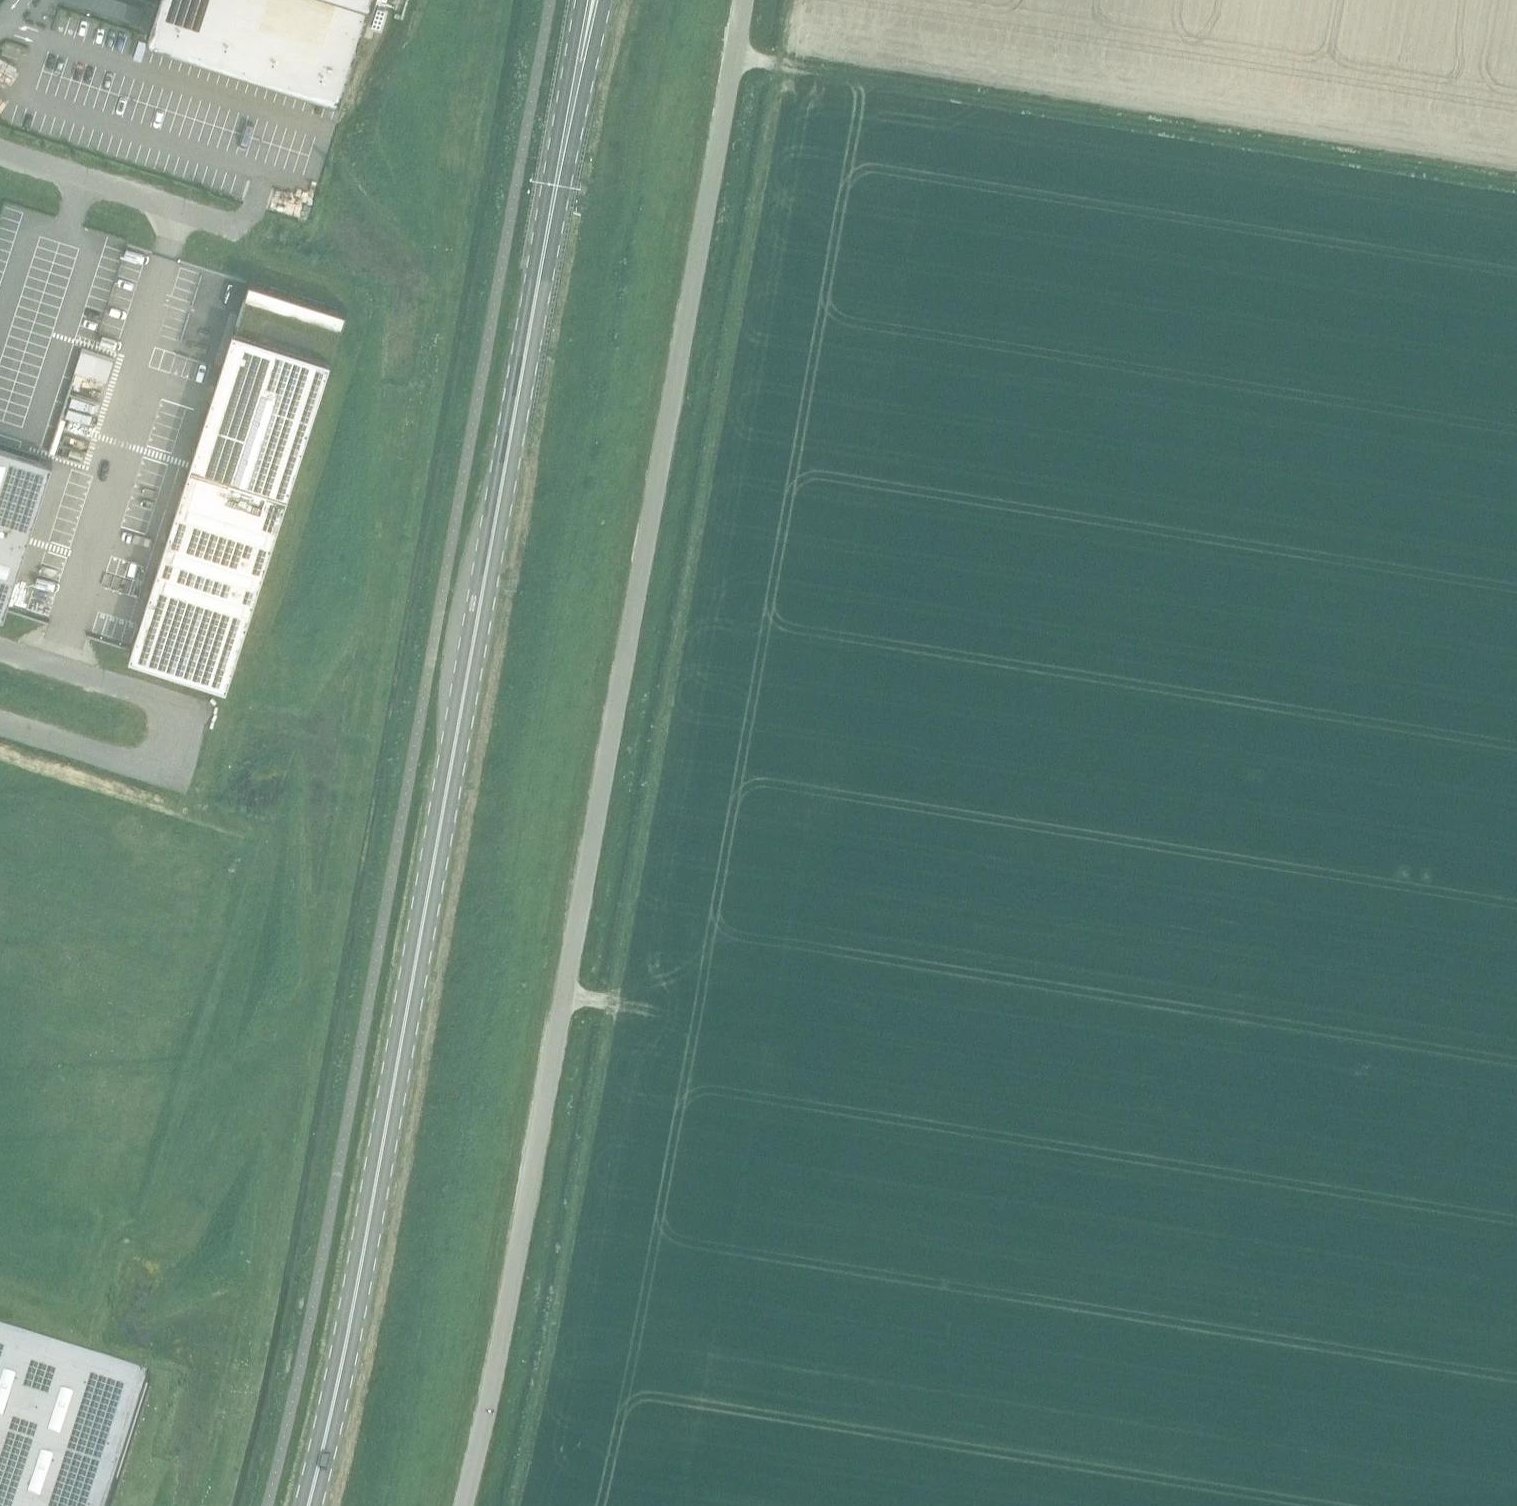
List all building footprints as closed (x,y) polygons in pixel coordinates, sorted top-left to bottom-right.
[(147,29),(340,93),(370,0),(157,0),(147,29)] [(248,280),(129,655),(226,686),(347,307),(250,276),(248,280)] [(0,442),(0,612),(4,613),(53,459),(0,442)] [(145,1390),(127,1384),(128,1380),(0,1339),(0,1505),(108,1505),(145,1390)]
